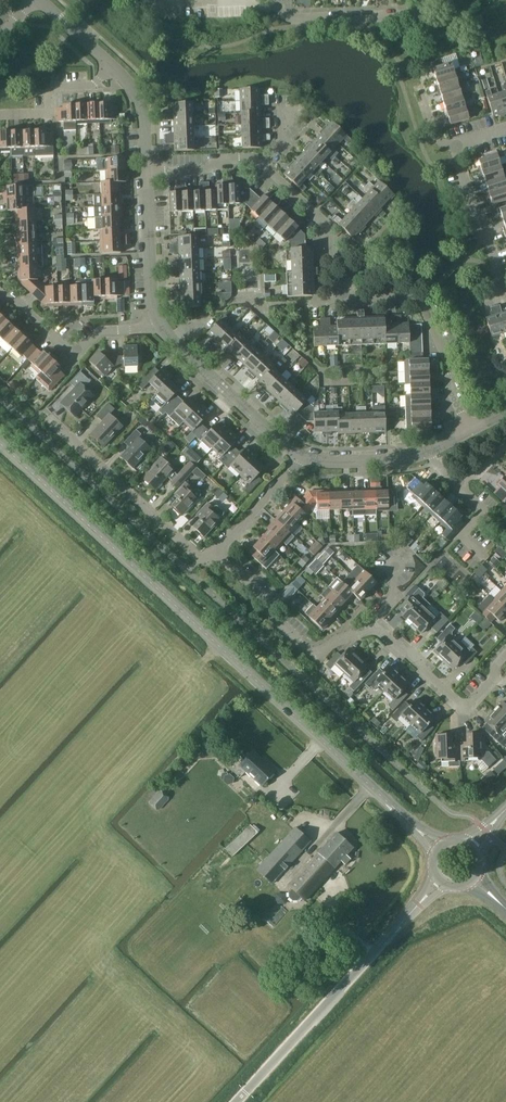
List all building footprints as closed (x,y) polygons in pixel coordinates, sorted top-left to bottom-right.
[(452,62),(431,69),(432,73),(435,73),(437,79),(461,72),(460,67),(454,69),(452,62)] [(438,92),(459,85),(457,78),(463,76),(461,72),(437,79),(439,86),(436,87),(438,92)] [(444,102),(468,94),(466,89),(461,91),(459,85),(438,92),(439,96),(441,95),(444,102)] [(240,100),(268,99),(268,95),(260,95),(259,87),(240,88),(240,100)] [(487,97),(493,116),(500,113),(501,116),(505,114),(499,94),(492,96),(490,90),(486,91),(488,96),(487,97)] [(445,114),(466,107),(464,100),(469,98),(468,94),(444,102),(446,108),(443,109),(445,114)] [(241,112),(260,111),(260,105),(269,104),(268,99),(240,100),(241,112)] [(192,102),(173,103),(173,110),(164,111),(165,116),(192,115),(192,102)] [(99,123),(99,103),(87,104),(87,123),(99,123)] [(118,119),(117,106),(110,106),(110,103),(99,103),(99,123),(111,122),(111,120),(118,119)] [(57,108),(57,118),(57,122),(64,121),(64,131),(76,131),(76,123),(75,104),(63,105),(63,108),(57,108)] [(87,123),(87,104),(75,104),(76,123),(87,123)] [(466,107),(445,114),(446,118),(448,118),(451,125),(469,119),(469,118),(475,117),(473,112),(468,114),(466,107)] [(260,111),(241,112),(241,124),(269,123),(269,118),(261,118),(260,111)] [(174,128),(193,127),(192,115),(165,116),(165,120),(174,120),(174,128)] [(347,135),(332,121),(327,127),(326,125),(322,129),(338,143),(343,138),(348,143),(351,139),(346,135),(347,135)] [(269,123),(241,124),(242,136),(261,135),(261,134),(261,128),(269,128),(269,123)] [(166,140),(193,139),(193,127),(174,128),(174,133),(166,134),(166,140)] [(338,143),(322,129),(319,132),(321,134),(316,139),(335,156),(338,153),(334,149),(338,143)] [(23,156),(22,130),(10,131),(11,150),(11,156),(23,156)] [(35,156),(34,130),(22,130),(23,156),(35,156)] [(34,130),(35,156),(53,155),(53,133),(46,133),(46,130),(34,130)] [(11,150),(10,131),(0,131),(0,151),(11,150)] [(261,135),(242,136),(242,148),(262,147),(261,140),(270,140),(270,134),(261,134),(261,135)] [(175,150),(194,150),(193,139),(166,140),(166,144),(174,143),(175,150)] [(335,156),(316,139),(311,144),(310,143),(306,146),(322,161),(327,156),(332,160),(335,156)] [(322,161),(306,146),(303,150),(305,151),(300,156),(319,173),(322,170),(318,166),(322,161)] [(479,159),(479,160),(481,166),(478,167),(480,172),(501,165),(499,158),(504,156),(503,152),(497,154),(497,153),(479,159)] [(290,163),(306,178),(311,173),(316,177),(319,173),(300,156),(295,161),(294,160),(290,163)] [(332,161),(346,172),(350,167),(335,156),(332,161)] [(106,170),(125,169),(125,157),(105,158),(106,170)] [(299,187),(303,191),(306,187),(301,183),(306,178),(290,163),(287,167),(289,168),(283,174),(298,187),(299,187)] [(480,172),(481,176),(483,175),(485,182),(505,176),(505,170),(503,171),(501,165),(480,172)] [(125,169),(106,170),(106,181),(106,182),(121,181),(126,181),(125,169)] [(330,174),(339,182),(343,177),(335,169),(330,174)] [(228,204),(227,176),(222,176),(223,185),(216,185),(216,190),(217,205),(228,204)] [(240,189),(240,184),(233,184),(232,176),(227,176),(228,204),(241,204),(241,201),(243,201),(246,204),(255,193),(250,188),(240,189)] [(485,182),(487,188),(485,189),(487,194),(505,188),(505,182),(505,181),(505,180),(505,176),(485,182)] [(121,193),(121,181),(106,182),(106,181),(101,181),(101,194),(121,193)] [(395,196),(379,181),(374,186),(369,182),(366,185),(385,203),(390,198),(392,199),(395,196)] [(205,210),(204,182),(199,182),(199,191),(193,191),(193,211),(205,210)] [(216,190),(210,191),(209,182),(204,182),(205,210),(218,210),(217,205),(216,190)] [(169,192),(170,212),(182,211),(181,183),(176,183),(176,192),(169,192)] [(181,183),(182,211),(193,211),(193,191),(186,192),(185,183),(181,183)] [(4,199),(33,198),(33,185),(7,186),(7,193),(3,193),(4,199)] [(385,203),(366,185),(363,189),(367,193),(363,198),(379,213),(382,210),(380,208),(385,203)] [(487,194),(488,198),(490,198),(493,205),(505,201),(505,188),(487,194)] [(102,206),(122,205),(121,193),(101,194),(102,206)] [(259,217),(278,196),(274,193),(268,199),(263,194),(260,198),(255,193),(246,204),(251,208),(250,209),(259,217)] [(267,225),(281,210),(276,206),(282,200),(278,196),(259,217),(267,225)] [(27,209),(33,209),(33,198),(4,199),(4,203),(8,203),(8,210),(15,210),(27,209)] [(379,213),(363,198),(358,203),(353,199),(350,203),(369,220),(374,215),(376,217),(379,213)] [(369,220),(350,203),(347,206),(351,210),(347,215),(363,230),(366,227),(364,225),(369,220)] [(95,217),(100,217),(102,217),(119,216),(119,217),(122,217),(122,205),(102,206),(94,207),(95,217)] [(497,209),(499,214),(501,213),(503,220),(505,219),(505,207),(497,209)] [(41,208),(35,209),(33,209),(27,209),(15,210),(16,222),(35,221),(42,221),(41,208)] [(281,210),(267,225),(276,233),(295,212),(292,209),(286,215),(281,210)] [(295,212),(276,233),(285,241),(287,239),(289,241),(289,249),(306,248),(305,235),(298,228),(298,227),(293,222),(299,216),(295,212)] [(338,224),(345,231),(353,237),(358,232),(360,234),(363,230),(347,215),(342,221),(337,216),(334,220),(339,224),(338,224)] [(102,217),(100,217),(101,229),(120,228),(119,217),(119,216),(102,217)] [(36,233),(35,221),(16,222),(16,233),(36,233)] [(101,241),(130,240),(130,235),(120,235),(120,228),(101,229),(101,241)] [(17,245),(36,244),(36,233),(16,233),(17,245)] [(170,248),(198,248),(198,235),(178,236),(179,243),(170,244),(170,248)] [(130,240),(101,241),(102,253),(121,252),(120,245),(130,244),(130,240)] [(17,257),(42,255),(42,245),(36,245),(36,244),(17,245),(17,257)] [(179,261),(199,260),(198,248),(170,248),(171,254),(179,253),(179,261)] [(306,248),(289,249),(285,249),(287,297),(312,296),(310,248),(306,248)] [(42,255),(17,257),(18,269),(37,268),(43,268),(42,255)] [(64,259),(64,255),(56,255),(56,266),(61,266),(61,259),(64,259)] [(172,272),(199,271),(199,260),(179,261),(180,267),(171,267),(172,272)] [(119,280),(127,279),(127,265),(118,266),(119,280)] [(32,293),(41,283),(37,280),(37,268),(18,269),(18,280),(32,293)] [(180,283),(200,283),(199,271),(172,272),(172,277),(180,276),(180,283)] [(105,299),(105,279),(92,280),(92,285),(93,285),(93,299),(94,299),(105,299)] [(105,279),(105,299),(117,298),(117,296),(124,296),(123,281),(117,282),(117,279),(105,279)] [(58,306),(57,286),(45,287),(41,283),(32,293),(46,306),(58,306)] [(172,295),(200,295),(200,283),(180,283),(180,290),(172,290),(172,295)] [(69,286),(70,305),(82,305),(81,285),(69,286)] [(93,285),(92,285),(81,285),(82,305),(94,304),(94,299),(93,299),(93,285)] [(70,305),(69,286),(57,286),(58,306),(70,305)] [(200,295),(172,295),(173,300),(181,300),(181,307),(201,306),(200,295)] [(503,333),(505,332),(505,312),(502,313),(499,305),(495,306),(503,333)] [(486,318),(491,337),(503,333),(495,306),(490,308),(493,316),(486,318)] [(8,318),(0,311),(0,326),(8,318)] [(214,344),(229,328),(224,324),(229,319),(225,315),(221,320),(220,320),(207,334),(212,338),(211,340),(214,344)] [(397,343),(396,315),(391,315),(392,324),(385,324),(384,324),(385,343),(386,343),(397,343)] [(397,343),(409,342),(409,341),(409,336),(409,330),(409,325),(408,323),(401,323),(401,315),(396,315),(397,343)] [(0,326),(0,337),(3,340),(17,326),(8,318),(0,326)] [(313,327),(314,346),(326,346),(325,318),(320,318),(320,327),(313,327)] [(326,346),(338,345),(339,345),(338,326),(337,326),(330,326),(330,318),(325,318),(326,346)] [(339,345),(338,345),(386,344),(386,343),(385,343),(384,324),(385,324),(385,319),(337,321),(337,326),(338,326),(339,345)] [(12,348),(25,334),(17,326),(3,340),(12,348)] [(229,328),(214,344),(218,347),(219,345),(225,350),(227,348),(242,331),(239,328),(234,333),(229,328)] [(233,358),(248,342),(243,337),(248,332),(244,329),(242,331),(227,348),(231,352),(230,354),(233,358)] [(28,359),(38,349),(32,344),(34,342),(25,334),(12,348),(20,356),(22,354),(28,359)] [(248,342),(233,358),(236,361),(238,359),(244,364),(261,345),(258,342),(253,347),(248,342)] [(118,356),(118,366),(118,369),(125,369),(125,367),(138,366),(137,345),(124,346),(124,356),(118,356)] [(261,345),(244,364),(249,369),(247,370),(251,374),(265,358),(260,353),(265,348),(261,345)] [(39,374),(53,359),(55,357),(51,353),(49,356),(44,351),(42,353),(38,349),(28,359),(33,363),(30,366),(39,374)] [(118,366),(118,356),(118,352),(112,352),(106,358),(99,352),(90,362),(105,376),(114,366),(118,366)] [(410,371),(437,370),(436,366),(428,366),(428,359),(423,359),(423,352),(409,353),(410,359),(409,359),(410,371)] [(53,359),(37,377),(51,390),(65,374),(60,370),(62,368),(57,363),(59,360),(55,357),(53,359)] [(265,358),(251,374),(254,377),(252,379),(257,383),(259,381),(258,381),(276,363),(279,361),(275,358),(270,363),(265,358)] [(266,392),(281,376),(276,371),(280,367),(276,363),(258,381),(259,381),(264,387),(262,389),(266,392)] [(154,369),(138,385),(143,389),(149,383),(159,391),(159,392),(170,380),(173,377),(163,367),(158,372),(154,369)] [(437,370),(410,371),(410,383),(429,382),(428,376),(437,376),(437,370)] [(70,383),(76,388),(61,404),(75,416),(94,396),(85,388),(91,381),(81,372),(70,383)] [(276,398),(293,379),(290,376),(286,381),(281,376),(266,392),(269,395),(271,393),(276,398)] [(283,408),(298,392),(293,388),(297,383),(293,379),(276,398),(281,403),(280,405),(283,408)] [(159,392),(159,391),(155,395),(165,405),(159,411),(164,415),(168,411),(167,410),(177,400),(173,396),(179,389),(170,380),(159,392)] [(429,382),(410,383),(411,395),(438,394),(438,389),(429,390),(429,382)] [(385,383),(373,383),(374,404),(386,404),(385,383)] [(296,412),(306,400),(311,396),(307,392),(303,397),(298,392),(283,408),(287,411),(289,409),(294,414),(296,412)] [(438,394),(411,395),(405,396),(406,407),(430,406),(429,399),(438,399),(438,394)] [(315,399),(311,396),(306,400),(296,412),(306,422),(314,422),(313,406),(311,404),(315,399)] [(183,421),(197,406),(188,397),(181,404),(177,400),(167,410),(168,411),(172,414),(174,413),(183,421)] [(103,446),(122,426),(109,414),(115,409),(109,403),(97,416),(103,421),(91,434),(103,446)] [(196,437),(205,427),(201,423),(208,416),(197,406),(183,421),(193,431),(192,433),(196,437)] [(313,406),(314,422),(314,432),(321,432),(321,434),(326,434),(325,412),(319,413),(318,406),(313,406)] [(326,406),(326,412),(325,412),(326,434),(331,434),(331,432),(337,431),(338,431),(337,408),(337,406),(326,406)] [(384,412),(384,406),(379,406),(379,412),(372,412),(374,435),(378,435),(378,432),(385,432),(385,412),(384,412)] [(430,406),(406,407),(406,419),(439,418),(439,413),(430,413),(430,406)] [(349,414),(350,436),(354,436),(354,433),(362,433),(360,407),(356,407),(356,413),(349,414)] [(360,407),(362,433),(368,433),(368,435),(374,435),(372,412),(366,413),(366,407),(360,407)] [(350,436),(349,414),(342,414),(342,408),(337,408),(338,431),(337,431),(337,434),(345,433),(345,436),(350,436)] [(439,418),(406,419),(407,431),(431,430),(431,422),(439,422),(439,418)] [(196,437),(200,441),(202,442),(199,445),(207,453),(212,448),(216,444),(215,444),(226,433),(225,432),(216,424),(209,431),(205,427),(196,437)] [(216,444),(212,448),(222,457),(219,460),(223,463),(237,449),(233,445),(240,438),(229,429),(225,432),(226,433),(215,444),(216,444)] [(133,468),(151,449),(138,437),(141,434),(136,430),(133,434),(138,438),(121,456),(133,468)] [(164,447),(167,450),(173,445),(169,441),(164,447)] [(237,449),(223,463),(228,468),(230,465),(240,474),(244,470),(254,459),(254,460),(258,455),(248,446),(242,453),(237,449)] [(188,447),(185,451),(198,461),(201,457),(188,447)] [(177,487),(191,471),(195,467),(189,462),(178,475),(173,470),(174,470),(161,458),(143,478),(155,489),(167,476),(172,481),(172,482),(177,487)] [(244,470),(240,474),(250,483),(244,490),(248,494),(262,480),(257,476),(264,468),(254,460),(254,459),(244,470)] [(205,477),(195,467),(191,471),(202,481),(205,477)] [(505,505),(505,478),(504,476),(496,486),(498,488),(494,493),(505,505)] [(387,491),(380,491),(380,480),(374,480),(375,487),(375,491),(376,515),(376,511),(388,510),(387,491)] [(422,506),(435,492),(426,483),(424,486),(419,481),(410,491),(415,496),(413,498),(422,506)] [(183,515),(197,499),(201,495),(201,493),(197,490),(195,490),(194,490),(186,483),(176,493),(181,497),(173,506),(183,515)] [(328,491),(329,510),(340,509),(340,490),(328,491)] [(352,492),(352,490),(340,490),(340,509),(352,509),(352,492)] [(300,501),(310,511),(317,504),(317,510),(329,510),(328,491),(309,491),(300,501)] [(363,492),(364,515),(376,515),(375,491),(363,492)] [(352,509),(352,516),(364,515),(363,492),(352,492),(352,509)] [(435,492),(422,506),(430,514),(443,500),(435,492)] [(283,511),(298,524),(310,511),(300,501),(295,497),(283,511)] [(443,500),(430,514),(439,522),(452,508),(443,500)] [(220,520),(219,519),(224,515),(224,512),(217,506),(215,506),(213,508),(208,503),(199,513),(203,518),(195,527),(204,536),(220,520)] [(447,541),(455,533),(464,523),(459,519),(461,516),(452,508),(439,522),(447,529),(441,535),(447,541)] [(274,520),(289,533),(298,524),(283,511),(274,520)] [(289,533),(274,520),(266,528),(269,530),(281,541),(282,541),(289,533)] [(269,530),(261,539),(275,552),(284,543),(282,541),(281,541),(269,530)] [(404,542),(409,537),(405,534),(400,539),(404,542)] [(409,537),(404,542),(408,546),(413,541),(409,537)] [(252,556),(262,566),(269,572),(272,568),(265,562),(275,552),(261,539),(253,547),(257,551),(252,556)] [(314,555),(322,546),(316,541),(309,549),(314,555)] [(335,552),(329,547),(325,551),(330,557),(335,552)] [(322,554),(328,560),(330,557),(325,551),(322,554)] [(310,560),(304,555),(300,558),(306,564),(310,560)] [(489,562),(496,568),(501,563),(494,557),(489,562)] [(297,562),(303,568),(306,564),(300,558),(297,562)] [(322,565),(315,559),(307,568),(313,573),(314,574),(322,565)] [(349,574),(368,591),(376,583),(357,565),(349,574)] [(478,569),(483,574),(486,570),(481,565),(478,569)] [(304,571),(310,576),(313,573),(307,568),(304,571)] [(483,574),(478,569),(474,573),(479,577),(483,574)] [(368,591),(349,574),(341,583),(346,587),(355,595),(354,596),(360,601),(368,591)] [(300,576),(295,581),(300,585),(305,581),(300,576)] [(292,585),(297,589),(300,586),(295,581),(292,585)] [(341,582),(332,590),(332,591),(347,604),(354,596),(355,595),(346,587),(341,583),(341,582)] [(287,600),(288,599),(297,589),(292,585),(281,596),(287,600)] [(321,595),(325,599),(324,599),(339,612),(347,604),(332,591),(332,590),(329,587),(321,595)] [(424,593),(418,588),(405,603),(410,607),(402,615),(412,624),(430,605),(423,598),(424,596),(424,595),(424,594),(424,593)] [(501,591),(493,599),(505,611),(505,595),(501,591)] [(495,617),(499,621),(505,614),(505,611),(493,599),(489,595),(476,609),(490,622),(495,617)] [(339,612),(324,599),(317,607),(316,607),(331,621),(339,612)] [(305,613),(308,616),(323,630),(331,621),(316,607),(317,607),(313,604),(305,613)] [(440,612),(439,613),(430,605),(412,624),(421,633),(429,625),(437,633),(449,620),(440,612)] [(490,623),(484,618),(478,624),(484,630),(490,623)] [(450,624),(446,628),(437,638),(441,643),(434,651),(443,660),(459,644),(458,644),(452,638),(452,632),(455,629),(450,624)] [(459,644),(443,660),(453,669),(461,661),(465,665),(477,652),(472,648),(470,650),(460,641),(458,644),(459,644)] [(344,673),(359,657),(349,648),(342,656),(337,652),(325,665),(330,669),(335,664),(344,673)] [(364,671),(369,666),(359,657),(344,673),(354,682),(349,687),(354,691),(369,675),(364,671)] [(375,690),(379,686),(384,691),(400,675),(390,666),(381,675),(377,671),(365,684),(370,688),(371,687),(375,690)] [(400,675),(384,691),(393,700),(388,705),(393,710),(405,697),(400,693),(409,684),(400,675)] [(410,724),(426,708),(416,699),(407,708),(403,704),(391,717),(396,721),(401,716),(410,724)] [(505,723),(505,705),(503,702),(493,711),(505,723)] [(426,708),(410,724),(420,733),(417,736),(422,741),(431,731),(427,726),(435,717),(426,708)] [(493,711),(484,721),(486,723),(482,727),(500,744),(505,738),(505,723),(493,711)] [(371,720),(377,726),(380,723),(374,717),(371,720)] [(489,752),(482,752),(481,733),(467,734),(468,745),(462,745),(462,761),(469,761),(469,758),(482,757),(482,760),(488,767),(496,760),(489,752)] [(450,761),(457,761),(457,746),(451,746),(450,734),(436,735),(437,759),(450,758),(450,761)] [(205,739),(201,743),(209,750),(213,746),(205,739)] [(424,748),(419,746),(413,759),(418,761),(424,748)] [(262,786),(275,772),(253,752),(244,761),(238,755),(228,766),(240,778),(246,772),(262,786)] [(498,766),(502,770),(505,766),(505,762),(504,760),(498,766)] [(219,770),(218,775),(222,776),(221,779),(227,780),(228,775),(227,772),(225,773),(223,769),(219,770)] [(481,779),(487,785),(496,776),(491,770),(481,779)] [(161,792),(151,803),(159,809),(168,799),(161,792)] [(234,856),(258,832),(251,825),(227,848),(234,856)] [(287,837),(302,851),(310,842),(295,828),(287,837)] [(318,853),(335,869),(341,862),(345,866),(350,860),(346,856),(353,849),(352,849),(352,845),(349,842),(346,843),(336,834),(318,853)] [(302,851),(287,837),(257,870),(272,884),(302,851)] [(297,901),(300,897),(305,901),(335,869),(318,853),(288,886),(292,890),(290,892),(289,898),(293,901),(297,901)]
